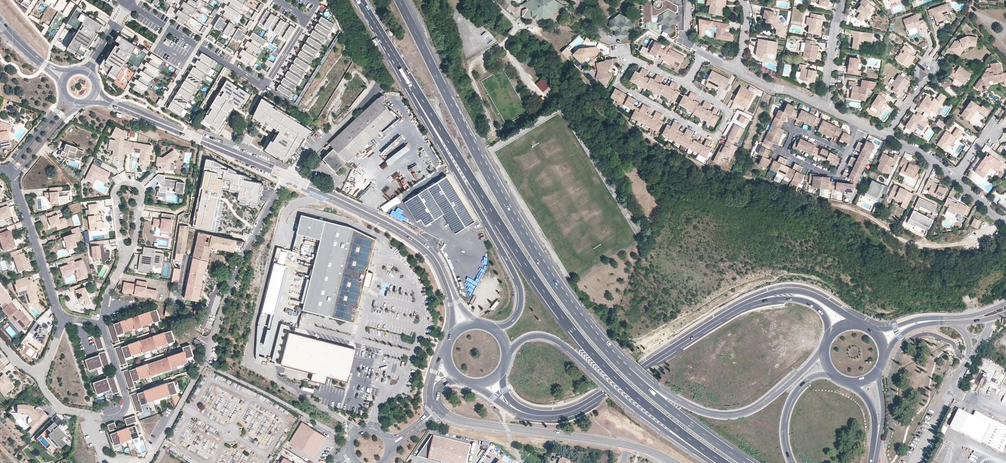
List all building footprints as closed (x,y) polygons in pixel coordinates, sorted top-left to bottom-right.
[(66,0),(53,0),(51,3),(56,6),(55,9),(59,11),(60,9),(65,1),(66,0)] [(229,0),(232,2),(229,6),(238,12),(241,8),(244,3),(238,0),(229,0)] [(527,13),(532,17),(533,16),(538,19),(542,17),(553,23),(553,16),(552,10),(558,8),(558,2),(554,0),(529,0),(530,1),(525,4),(525,5),(530,8),(527,13)] [(651,18),(651,16),(657,16),(658,15),(668,10),(674,13),(675,11),(678,13),(678,6),(673,4),(671,2),(670,1),(671,0),(646,0),(646,1),(643,1),(643,26),(652,21),(651,18)] [(709,13),(722,15),(723,8),(725,0),(726,1),(726,0),(711,0),(709,13)] [(865,0),(864,0),(861,5),(862,6),(858,11),(860,13),(856,18),(861,22),(865,17),(867,18),(871,13),(869,11),(873,6),(865,0)] [(67,16),(75,4),(71,2),(69,4),(65,1),(60,9),(65,11),(63,14),(67,16)] [(187,2),(184,1),(182,5),(185,7),(184,8),(182,11),(189,15),(192,11),(194,12),(197,8),(194,7),(187,2)] [(947,4),(928,10),(930,17),(934,15),(937,24),(945,21),(943,14),(950,12),(947,4)] [(226,5),(223,9),(226,11),(223,15),(233,21),(235,17),(238,12),(226,5)] [(189,21),(191,17),(189,15),(182,11),(179,9),(177,13),(180,15),(179,17),(177,19),(184,24),(186,19),(189,21)] [(100,30),(103,25),(93,19),(88,15),(87,17),(80,13),(76,10),(69,22),(73,24),(80,28),(79,30),(77,33),(75,35),(69,46),(76,51),(84,56),(88,49),(91,44),(94,40),(98,33),(96,32),(97,29),(100,30)] [(269,28),(276,17),(271,14),(270,16),(268,15),(269,13),(270,12),(267,10),(259,22),(264,25),(264,26),(268,29),(269,28)] [(663,30),(668,33),(673,30),(673,24),(678,21),(678,16),(668,10),(658,16),(658,18),(658,21),(663,24),(663,30)] [(785,28),(776,15),(773,15),(773,12),(763,10),(763,14),(764,14),(766,15),(765,17),(763,17),(763,18),(762,22),(768,23),(768,22),(769,21),(772,22),(774,26),(772,27),(773,30),(773,34),(783,36),(785,28)] [(823,15),(811,13),(811,18),(807,17),(806,25),(809,25),(808,32),(820,35),(821,27),(818,26),(818,24),(820,24),(821,19),(823,20),(823,15)] [(40,21),(30,15),(29,17),(38,23),(40,21)] [(630,20),(620,15),(611,21),(611,27),(616,29),(617,35),(622,37),(626,34),(625,29),(630,26),(630,20)] [(916,15),(903,20),(908,31),(916,28),(917,30),(922,29),(923,32),(927,30),(927,29),(923,19),(919,21),(916,15)] [(278,34),(285,23),(281,20),(280,20),(279,22),(278,21),(279,19),(279,18),(276,16),(276,17),(269,28),(274,31),(273,32),(278,35),(278,34)] [(220,17),(214,27),(219,30),(220,29),(224,31),(228,24),(224,22),(225,20),(220,17)] [(319,24),(330,31),(331,29),(334,24),(324,18),(322,20),(321,20),(320,22),(318,24),(319,24)] [(706,21),(700,19),(699,32),(704,33),(705,28),(707,26),(711,27),(712,27),(717,27),(717,30),(719,33),(716,34),(719,39),(722,38),(723,40),(732,42),(733,34),(728,33),(726,34),(725,32),(726,29),(729,29),(730,25),(709,21),(708,21),(707,22),(706,21)] [(229,22),(223,33),(228,36),(229,34),(233,37),(237,29),(233,27),(235,25),(229,22)] [(287,41),(295,29),(290,26),(289,28),(287,27),(288,25),(289,24),(286,22),(285,23),(278,34),(283,37),(283,38),(287,41)] [(330,31),(319,24),(318,27),(317,26),(315,28),(314,31),(315,31),(325,38),(327,35),(330,31)] [(239,28),(233,39),(238,42),(239,40),(243,43),(247,35),(243,33),(244,31),(239,28)] [(873,34),(851,30),(851,34),(853,35),(854,35),(854,37),(852,48),(862,50),(864,40),(871,41),(873,34)] [(325,38),(315,31),(314,34),(313,33),(311,35),(310,37),(311,38),(321,44),(323,42),(325,38)] [(481,35),(489,44),(493,41),(485,31),(481,35)] [(265,40),(253,33),(251,37),(254,39),(251,43),(258,47),(260,43),(263,44),(265,40)] [(126,63),(128,60),(129,59),(135,63),(140,66),(147,54),(142,51),(136,47),(137,46),(134,44),(132,43),(121,36),(118,41),(121,43),(119,46),(116,44),(112,52),(110,55),(107,60),(102,67),(110,72),(118,77),(125,66),(126,63)] [(976,44),(977,37),(970,36),(968,36),(960,39),(961,42),(958,43),(956,41),(955,41),(949,49),(957,54),(959,50),(960,50),(963,47),(970,43),(976,44)] [(321,44),(311,38),(309,40),(308,40),(307,42),(306,44),(307,45),(317,51),(318,49),(321,44)] [(775,55),(777,42),(758,39),(757,48),(759,49),(757,57),(758,58),(766,60),(767,54),(775,55)] [(815,45),(815,41),(806,40),(803,57),(816,59),(818,51),(816,51),(816,46),(815,45)] [(251,43),(248,41),(245,45),(248,47),(245,51),(252,55),(255,51),(257,53),(260,48),(258,47),(251,43)] [(663,45),(656,41),(650,52),(654,55),(658,53),(662,56),(665,50),(661,48),(663,45)] [(959,50),(957,54),(959,55),(964,49),(970,45),(975,46),(976,44),(970,43),(963,47),(960,50),(959,50)] [(317,51),(307,45),(305,47),(304,47),(303,49),(301,51),(303,52),(313,58),(314,56),(317,51)] [(597,45),(591,46),(591,47),(587,48),(587,46),(581,47),(575,52),(583,61),(589,55),(593,58),(600,51),(602,50),(598,46),(597,45)] [(907,67),(910,63),(909,62),(910,60),(911,61),(914,57),(909,53),(911,50),(904,45),(901,48),(904,50),(902,53),(897,60),(907,67)] [(252,61),(255,57),(252,55),(245,51),(242,49),(240,54),(243,56),(240,60),(247,64),(250,60),(252,61)] [(685,57),(671,49),(669,51),(666,49),(665,50),(662,56),(661,58),(665,60),(666,58),(675,63),(676,61),(682,64),(685,57)] [(216,60),(203,52),(200,57),(202,58),(200,60),(210,66),(211,64),(213,65),(216,60)] [(313,58),(303,52),(301,54),(300,53),(299,55),(297,58),(298,58),(309,65),(310,62),(313,58)] [(583,61),(575,52),(574,54),(582,62),(583,61)] [(161,64),(163,60),(152,54),(150,57),(152,59),(149,64),(157,69),(160,63),(161,64)] [(859,59),(850,57),(847,73),(857,75),(858,71),(857,71),(859,59)] [(309,65),(298,58),(297,61),(296,60),(294,62),(293,64),(294,65),(305,71),(306,69),(309,65)] [(613,58),(606,59),(605,60),(600,62),(603,71),(599,78),(606,85),(613,73),(611,72),(608,71),(613,63),(619,62),(618,58),(613,58)] [(200,60),(198,59),(195,64),(197,65),(196,67),(205,73),(207,71),(209,72),(212,67),(210,66),(200,60)] [(1000,64),(998,61),(991,62),(992,68),(993,71),(989,72),(989,70),(985,71),(982,76),(982,78),(980,78),(975,86),(981,90),(984,85),(984,81),(988,81),(992,80),(992,82),(997,81),(997,80),(1002,79),(1003,83),(1005,82),(1005,73),(1002,74),(1000,64)] [(149,64),(146,62),(144,66),(147,67),(144,72),(152,77),(155,72),(157,69),(149,64)] [(807,65),(799,64),(799,68),(801,69),(799,78),(801,80),(815,82),(816,71),(806,69),(807,65)] [(305,71),(294,65),(293,68),(292,67),(290,69),(289,71),(290,72),(300,78),(302,76),(305,71)] [(196,67),(194,66),(190,73),(201,80),(205,73),(196,67)] [(965,82),(971,74),(959,66),(956,71),(952,68),(948,74),(952,77),(952,76),(954,78),(960,81),(961,79),(965,82)] [(637,84),(646,69),(643,67),(640,72),(640,73),(638,72),(639,71),(636,70),(630,80),(634,82),(637,84)] [(646,76),(649,71),(646,69),(637,84),(641,86),(644,88),(645,86),(650,78),(648,77),(647,78),(646,77),(646,76)] [(713,70),(708,79),(709,80),(707,84),(711,86),(717,85),(721,87),(726,89),(731,80),(713,70)] [(147,86),(150,81),(152,77),(144,72),(141,71),(139,74),(141,75),(138,81),(147,86)] [(300,78),(290,72),(289,74),(287,74),(286,76),(285,78),(286,79),(296,85),(297,83),(300,78)] [(201,80),(190,73),(185,80),(197,87),(201,80)] [(661,76),(657,74),(655,79),(654,80),(653,79),(653,78),(651,76),(650,78),(645,86),(653,90),(661,76)] [(904,86),(906,86),(909,81),(899,74),(892,85),(894,86),(892,90),(901,95),(903,92),(902,92),(904,88),(903,87),(904,86)] [(661,83),(664,78),(661,76),(653,90),(660,95),(660,93),(665,85),(663,84),(663,83),(662,84),(661,83)] [(543,78),(535,84),(547,97),(554,90),(543,78)] [(145,90),(148,86),(147,86),(138,81),(136,79),(134,83),(136,84),(133,89),(142,94),(145,89),(145,90)] [(296,85),(286,79),(284,81),(283,80),(282,82),(280,85),(282,86),(292,92),(293,90),(296,85)] [(857,82),(849,81),(848,85),(853,86),(851,95),(859,97),(859,100),(865,100),(867,88),(872,89),(875,84),(876,82),(862,79),(861,87),(856,86),(857,82)] [(197,87),(185,80),(181,87),(193,94),(197,87)] [(235,85),(227,80),(222,88),(225,90),(222,96),(219,94),(211,106),(213,107),(209,114),(207,113),(202,121),(220,132),(225,124),(223,122),(228,114),(226,113),(230,107),(232,108),(235,104),(239,106),(242,101),(244,102),(249,93),(239,87),(238,89),(234,87),(235,85)] [(669,85),(666,84),(665,85),(660,93),(664,96),(668,98),(676,83),(673,81),(672,82),(670,86),(669,87),(668,86),(669,85)] [(677,91),(676,91),(676,90),(679,85),(676,83),(668,98),(671,100),(675,102),(680,92),(678,91),(678,90),(677,91)] [(289,96),(292,92),(282,86),(280,88),(279,87),(278,89),(276,92),(288,99),(289,96)] [(193,94),(181,87),(177,93),(188,100),(193,94)] [(623,92),(615,87),(610,96),(618,100),(616,102),(620,104),(625,95),(622,93),(623,92)] [(755,95),(741,87),(734,100),(743,105),(742,106),(747,109),(755,95)] [(886,95),(880,91),(878,94),(878,95),(871,106),(878,111),(886,100),(884,98),(886,95)] [(694,94),(691,92),(689,97),(688,98),(687,97),(687,96),(685,94),(679,104),(683,106),(686,108),(694,94)] [(188,100),(177,93),(173,100),(184,107),(188,100)] [(697,96),(694,94),(686,108),(690,110),(693,112),(698,104),(699,103),(696,101),(696,102),(694,101),(695,100),(697,96)] [(928,94),(919,107),(926,112),(929,107),(932,110),(936,112),(941,105),(938,103),(940,100),(943,102),(945,99),(940,95),(938,98),(935,97),(934,98),(933,100),(931,98),(932,97),(928,94)] [(635,98),(628,95),(628,97),(625,95),(620,104),(623,106),(624,104),(635,110),(637,106),(636,106),(632,104),(635,98)] [(335,148),(326,156),(328,158),(326,160),(336,171),(347,161),(347,162),(395,117),(382,102),(385,99),(385,98),(385,97),(385,96),(384,96),(382,96),(379,99),(378,98),(330,143),(335,148)] [(273,105),(262,98),(251,116),(257,120),(266,126),(266,125),(273,129),(274,127),(277,129),(280,131),(279,133),(273,143),(271,141),(265,150),(277,157),(286,162),(289,157),(292,159),(298,149),(305,138),(310,131),(272,107),(273,105)] [(184,107),(173,100),(168,107),(180,114),(184,107)] [(980,107),(970,100),(963,111),(964,112),(962,116),(967,120),(974,111),(975,112),(976,110),(984,116),(988,110),(981,105),(980,107)] [(702,107),(700,106),(701,105),(698,104),(693,112),(693,113),(696,116),(700,118),(708,103),(705,101),(702,106),(702,107)] [(639,108),(637,106),(635,110),(631,116),(638,120),(646,105),(643,103),(640,108),(640,109),(639,108)] [(712,112),(710,110),(709,111),(708,111),(709,110),(711,105),(708,103),(700,118),(707,122),(712,112)] [(791,115),(790,116),(794,118),(797,120),(797,118),(801,120),(812,125),(813,124),(816,126),(820,127),(819,129),(822,130),(821,132),(830,136),(831,135),(834,136),(835,134),(838,136),(841,137),(840,139),(848,143),(851,135),(848,134),(844,132),(845,130),(841,128),(801,110),(800,113),(794,110),(795,107),(787,103),(785,109),(784,112),(779,110),(769,132),(758,154),(763,156),(761,159),(759,164),(766,168),(768,165),(771,167),(770,169),(777,172),(785,176),(793,179),(800,183),(804,175),(800,173),(803,167),(799,165),(795,163),(792,169),(789,168),(785,166),(788,160),(784,158),(780,156),(777,162),(774,160),(771,158),(770,159),(767,158),(770,150),(769,150),(770,147),(770,146),(771,142),(773,143),(777,145),(784,130),(780,128),(779,127),(781,123),(783,120),(784,121),(787,115),(787,113),(791,115)] [(273,105),(272,107),(310,131),(311,129),(295,119),(295,118),(290,115),(290,116),(278,108),(273,105)] [(647,113),(646,113),(646,112),(649,107),(646,105),(638,120),(644,124),(650,114),(647,112),(647,113)] [(720,118),(716,116),(716,117),(715,116),(715,115),(718,110),(715,108),(714,108),(712,112),(707,122),(706,123),(709,125),(715,128),(720,118)] [(656,111),(654,116),(653,117),(652,116),(653,115),(650,114),(644,124),(651,127),(659,113),(656,111)] [(926,123),(928,119),(917,112),(915,115),(914,114),(905,127),(913,133),(917,126),(923,130),(927,124),(926,123)] [(660,121),(659,120),(662,114),(659,113),(651,127),(658,131),(663,122),(661,120),(660,121)] [(738,121),(746,125),(749,120),(741,115),(738,121)] [(945,123),(939,118),(935,124),(941,128),(945,123)] [(670,125),(668,124),(662,134),(669,138),(677,123),(674,121),(671,126),(671,127),(670,126),(670,125)] [(0,148),(9,147),(8,141),(9,140),(7,131),(6,130),(8,124),(0,122),(0,123),(0,147),(0,148)] [(675,141),(681,132),(678,130),(678,131),(677,130),(680,125),(677,123),(669,138),(675,141)] [(744,130),(735,125),(731,133),(730,135),(730,134),(728,138),(728,139),(726,142),(733,146),(735,142),(737,144),(744,130)] [(114,151),(113,156),(121,157),(122,153),(126,154),(126,153),(128,141),(124,140),(125,132),(116,127),(112,136),(116,138),(119,140),(117,151),(114,151)] [(690,130),(687,129),(684,134),(683,134),(683,133),(681,132),(675,141),(682,145),(690,130)] [(691,138),(690,138),(693,132),(690,130),(682,145),(688,149),(689,149),(694,140),(694,139),(691,138)] [(960,134),(954,131),(952,134),(946,130),(936,144),(944,149),(947,144),(948,142),(950,144),(955,136),(958,138),(960,134)] [(253,138),(246,133),(242,140),(249,145),(253,138)] [(838,155),(822,148),(822,150),(815,147),(816,145),(801,138),(799,141),(796,140),(792,147),(796,149),(797,147),(801,148),(818,157),(819,155),(823,157),(826,159),(830,161),(834,163),(834,164),(837,166),(840,158),(837,157),(838,155)] [(693,151),(698,143),(696,141),(694,140),(689,149),(693,151)] [(710,142),(706,140),(703,146),(698,154),(705,159),(711,149),(708,147),(708,148),(707,147),(710,142)] [(857,182),(875,144),(866,140),(865,144),(859,141),(857,145),(855,149),(861,152),(858,159),(852,156),(850,160),(848,164),(854,167),(851,174),(845,171),(843,175),(852,180),(850,184),(845,183),(833,182),(830,181),(830,179),(827,179),(827,177),(822,177),(818,176),(817,176),(817,178),(814,177),(814,176),(810,175),(809,183),(813,183),(812,187),(853,192),(854,187),(857,187),(859,183),(857,182)] [(148,165),(152,145),(128,141),(126,153),(132,154),(132,152),(132,150),(141,151),(140,153),(139,163),(148,165)] [(736,147),(726,142),(724,147),(722,146),(720,148),(721,149),(720,151),(719,150),(713,162),(718,165),(724,155),(731,159),(735,151),(734,150),(736,147)] [(703,146),(698,143),(693,151),(698,154),(703,146)] [(78,149),(77,148),(77,147),(67,144),(66,145),(64,145),(63,148),(62,151),(61,155),(67,157),(75,160),(76,157),(81,159),(84,151),(78,149)] [(407,144),(386,160),(389,165),(410,149),(407,144)] [(173,161),(179,157),(174,149),(163,157),(157,156),(156,165),(161,166),(161,167),(164,168),(163,169),(169,170),(171,162),(173,161)] [(893,157),(888,155),(885,153),(881,161),(880,161),(876,168),(886,173),(890,163),(894,165),(899,155),(895,153),(894,155),(893,157)] [(985,154),(973,171),(981,177),(984,172),(983,171),(991,161),(994,163),(992,166),(996,169),(1001,162),(989,153),(987,155),(985,154)] [(61,165),(67,157),(61,155),(56,160),(61,165)] [(920,166),(906,160),(907,159),(903,157),(899,165),(903,167),(901,169),(915,176),(920,166)] [(213,160),(207,158),(192,227),(218,231),(224,201),(221,200),(223,188),(239,192),(238,199),(240,200),(240,203),(246,204),(247,203),(251,204),(250,205),(257,207),(260,194),(259,194),(261,183),(243,179),(244,175),(213,160)] [(110,173),(103,169),(102,170),(99,169),(100,168),(103,162),(95,159),(85,179),(92,183),(96,176),(99,178),(101,175),(108,178),(110,173)] [(994,163),(991,161),(983,171),(984,172),(985,173),(989,167),(995,171),(996,169),(992,166),(994,163)] [(414,165),(407,170),(410,174),(417,169),(414,165)] [(413,176),(416,180),(429,173),(426,168),(413,176)] [(915,176),(901,169),(900,172),(914,178),(915,176)] [(397,171),(391,175),(393,179),(400,175),(397,171)] [(183,194),(185,183),(177,182),(177,180),(164,178),(165,175),(158,174),(154,178),(161,186),(160,187),(159,188),(159,191),(160,191),(160,192),(162,192),(166,192),(166,191),(167,187),(176,188),(175,192),(183,194)] [(949,185),(935,179),(935,177),(930,175),(927,182),(932,184),(930,188),(945,195),(949,185)] [(421,220),(425,226),(444,214),(456,233),(475,221),(447,176),(428,187),(420,192),(409,199),(421,220)] [(403,180),(398,184),(403,190),(408,186),(403,180)] [(889,186),(885,184),(885,186),(877,182),(876,184),(871,182),(867,192),(879,198),(878,201),(881,202),(885,194),(889,186)] [(912,194),(894,185),(888,197),(894,199),(895,197),(903,201),(900,207),(905,209),(909,200),(913,202),(917,193),(914,192),(912,194)] [(62,187),(52,188),(52,192),(50,192),(45,193),(45,197),(50,197),(51,204),(59,203),(59,196),(63,196),(62,187)] [(69,195),(63,196),(59,196),(59,203),(60,205),(69,202),(69,195)] [(933,212),(937,205),(919,197),(915,207),(919,209),(920,206),(933,212)] [(959,205),(956,203),(951,201),(952,199),(947,197),(944,204),(948,206),(946,210),(954,214),(956,212),(963,215),(967,206),(959,203),(959,205)] [(421,220),(409,199),(405,202),(418,222),(421,220)] [(0,203),(0,220),(11,216),(9,212),(8,212),(7,209),(8,209),(6,202),(0,203)] [(102,221),(100,220),(100,214),(98,214),(98,212),(99,212),(98,204),(89,205),(90,210),(86,210),(87,216),(89,215),(91,230),(97,229),(96,228),(105,227),(104,221),(102,221)] [(928,213),(926,216),(914,210),(913,213),(912,213),(907,223),(912,225),(914,220),(915,218),(916,219),(927,224),(932,215),(928,213)] [(54,211),(46,214),(47,218),(49,218),(52,227),(56,226),(57,229),(68,226),(65,217),(59,219),(58,214),(56,215),(54,211)] [(251,211),(248,216),(253,220),(256,215),(251,211)] [(174,215),(162,213),(161,218),(162,219),(162,220),(161,220),(155,219),(154,225),(161,227),(160,233),(170,235),(172,220),(174,220),(174,215)] [(226,213),(222,230),(229,231),(233,214),(226,213)] [(352,226),(303,213),(298,232),(322,238),(304,308),(356,321),(365,286),(369,268),(377,238),(352,226)] [(915,218),(914,220),(928,227),(927,224),(916,219),(915,218)] [(977,228),(980,221),(974,218),(971,225),(977,228)] [(235,221),(233,230),(242,232),(244,223),(235,221)] [(188,227),(180,226),(176,252),(185,254),(188,227)] [(6,232),(5,227),(0,229),(0,240),(2,247),(3,251),(15,247),(13,243),(12,243),(10,238),(9,235),(11,235),(9,231),(6,232)] [(80,232),(79,227),(73,229),(74,234),(73,234),(73,235),(71,236),(71,235),(66,237),(70,249),(79,246),(77,241),(81,240),(79,232),(80,232)] [(212,236),(198,232),(184,298),(197,300),(206,259),(207,260),(210,250),(210,246),(218,248),(240,252),(245,242),(212,236)] [(104,250),(104,245),(103,240),(91,242),(91,246),(92,246),(93,259),(101,258),(102,262),(104,261),(106,261),(107,260),(108,259),(109,257),(110,255),(110,254),(110,252),(110,251),(106,252),(104,250)] [(163,260),(164,254),(155,252),(156,249),(144,247),(143,254),(142,259),(140,259),(138,270),(147,272),(148,264),(153,265),(160,266),(161,260),(163,260)] [(288,250),(278,248),(262,312),(271,314),(263,345),(268,346),(288,265),(284,264),(288,250)] [(21,249),(9,253),(10,257),(13,257),(18,272),(30,268),(28,263),(27,263),(23,253),(22,253),(21,249)] [(486,261),(489,254),(476,249),(473,256),(486,261)] [(73,256),(65,259),(66,263),(69,262),(70,264),(60,267),(62,274),(72,271),(77,269),(77,271),(76,273),(79,280),(88,277),(82,259),(75,262),(73,256)] [(181,269),(174,268),(172,282),(179,283),(181,269)] [(375,270),(369,268),(365,286),(371,287),(375,270)] [(26,277),(15,281),(17,285),(15,285),(18,296),(24,294),(26,301),(30,300),(31,304),(38,301),(34,291),(37,290),(35,285),(33,286),(32,283),(31,280),(28,281),(26,277)] [(124,281),(122,292),(156,298),(158,290),(147,288),(148,282),(138,280),(137,284),(124,281)] [(80,284),(69,288),(71,292),(75,291),(76,296),(78,295),(79,298),(80,301),(84,300),(86,305),(91,303),(85,287),(81,288),(80,284)] [(12,301),(9,298),(10,297),(0,286),(0,303),(1,305),(0,306),(3,309),(11,302),(12,301)] [(31,322),(21,311),(20,312),(11,302),(3,309),(1,310),(11,321),(16,322),(22,329),(31,322)] [(160,320),(157,309),(150,312),(153,322),(160,320)] [(153,322),(150,312),(150,311),(144,313),(148,324),(153,322)] [(148,324),(144,313),(138,315),(142,326),(148,324)] [(142,326),(138,315),(132,318),(135,328),(142,326)] [(135,328),(132,318),(132,317),(126,319),(130,330),(135,328)] [(130,330),(126,319),(120,321),(120,322),(121,321),(124,332),(130,330)] [(124,332),(121,321),(120,322),(114,324),(114,326),(116,330),(117,333),(117,334),(124,332)] [(43,342),(47,331),(43,328),(43,329),(39,326),(40,325),(36,322),(29,332),(35,337),(33,339),(38,342),(39,340),(43,342)] [(281,323),(273,360),(275,361),(284,324),(281,323)] [(175,341),(171,330),(164,332),(164,333),(168,343),(175,341)] [(168,343),(164,333),(164,332),(159,334),(162,345),(168,343)] [(289,332),(289,333),(352,349),(346,375),(349,376),(356,349),(289,332)] [(289,333),(281,365),(313,373),(316,374),(314,381),(326,384),(328,377),(348,382),(349,376),(346,375),(352,349),(289,333)] [(162,345),(159,334),(153,336),(157,347),(162,345)] [(157,347),(153,336),(146,339),(150,349),(157,347)] [(150,349),(146,339),(140,341),(143,351),(150,349)] [(143,351),(140,341),(139,340),(134,342),(138,353),(143,351)] [(138,353),(134,342),(128,344),(128,345),(132,355),(138,353)] [(132,355),(128,345),(122,347),(121,347),(122,349),(123,353),(125,356),(125,358),(132,355)] [(193,355),(190,345),(183,347),(184,351),(186,357),(193,355)] [(186,357),(184,351),(179,353),(182,364),(188,362),(187,358),(186,357)] [(182,364),(179,353),(173,355),(177,366),(182,364)] [(102,364),(101,360),(100,357),(99,355),(92,357),(96,367),(103,365),(102,364)] [(177,366),(173,355),(167,357),(168,357),(171,368),(177,366)] [(96,367),(92,357),(85,359),(89,370),(96,367)] [(171,368),(168,357),(161,360),(164,370),(171,368)] [(164,370),(161,360),(154,362),(158,372),(164,370)] [(158,372),(154,362),(148,364),(147,364),(151,375),(158,372)] [(151,375),(147,364),(148,364),(147,363),(142,365),(145,377),(151,375)] [(145,377),(142,365),(136,367),(136,368),(140,379),(145,377)] [(140,379),(136,368),(129,370),(130,373),(131,376),(132,380),(133,381),(140,379)] [(0,377),(0,389),(1,389),(0,390),(0,391),(4,396),(14,387),(3,374),(0,377)] [(110,387),(109,384),(108,380),(107,378),(100,380),(104,391),(110,389),(111,389),(110,387)] [(104,391),(100,380),(93,383),(97,394),(104,391)] [(177,392),(173,381),(167,384),(166,384),(170,394),(177,392)] [(170,394),(166,384),(167,384),(166,383),(161,385),(165,396),(170,394)] [(165,396),(161,385),(155,387),(159,398),(165,396)] [(159,398),(155,387),(150,389),(153,400),(159,398)] [(153,400),(150,389),(144,390),(144,391),(144,392),(148,402),(153,400)] [(148,402),(144,392),(137,394),(138,396),(139,399),(140,403),(141,404),(148,402)] [(958,406),(953,403),(951,408),(952,409),(946,423),(983,442),(991,424),(958,408),(958,406)] [(33,430),(47,416),(42,411),(40,410),(38,409),(37,409),(35,409),(34,410),(32,409),(27,406),(23,405),(16,405),(16,413),(22,413),(25,413),(28,416),(32,420),(31,421),(32,423),(29,426),(33,430)] [(62,438),(66,435),(54,422),(41,434),(51,445),(47,449),(52,454),(59,447),(60,448),(66,443),(62,438)] [(313,458),(326,438),(302,422),(289,443),(313,458)] [(983,442),(1003,452),(1005,445),(1005,431),(991,424),(983,442)] [(139,436),(136,425),(129,427),(129,428),(132,438),(139,436)] [(132,438),(129,428),(129,427),(128,427),(123,429),(127,440),(132,438)] [(127,440),(123,429),(117,431),(121,442),(127,440)] [(121,442),(117,431),(111,434),(114,445),(121,442)] [(432,435),(417,456),(445,462),(467,462),(472,445),(432,435)] [(980,454),(974,451),(968,462),(970,462),(976,462),(980,454)]
